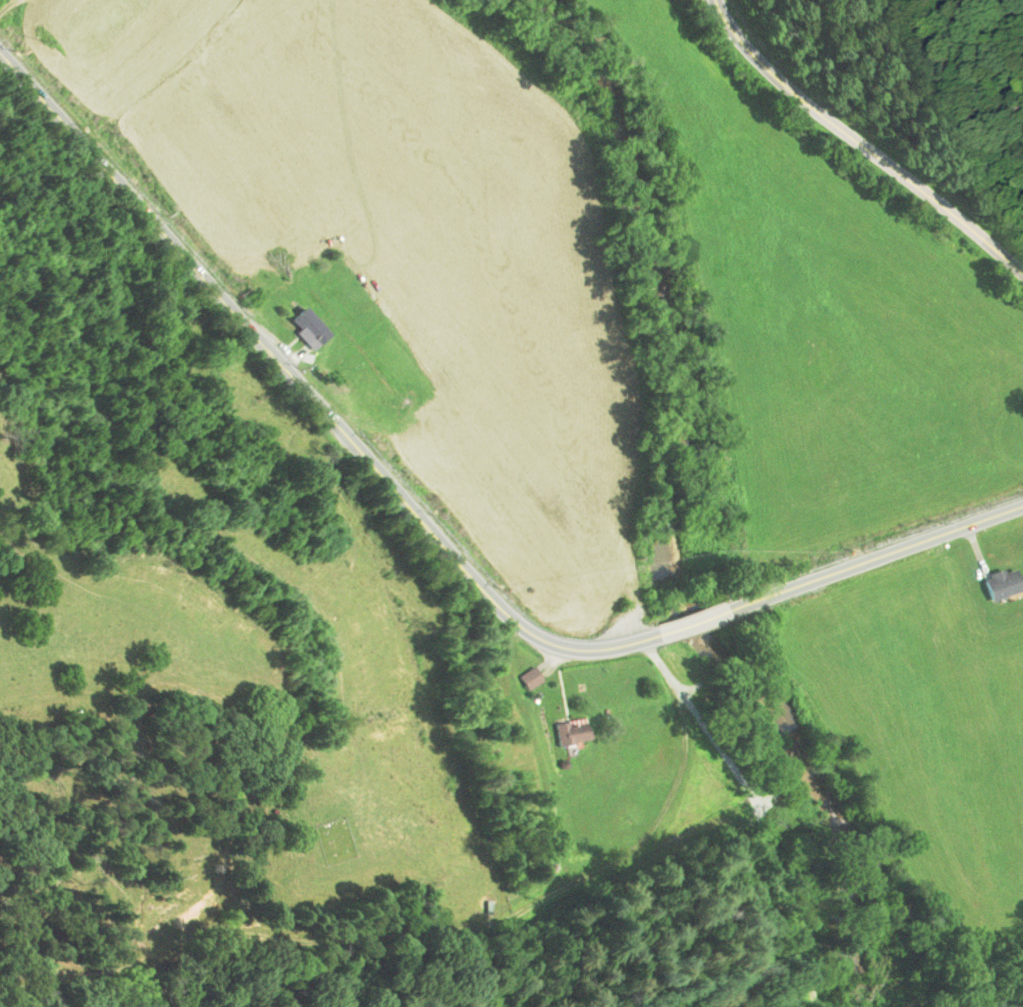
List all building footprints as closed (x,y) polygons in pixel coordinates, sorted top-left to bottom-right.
[(328,334),(302,307),(286,322),(312,349),(328,334)] [(992,602),(1022,590),(1013,566),(982,578),(992,602)] [(558,740),(584,745),(588,724),(562,718),(558,740)]
